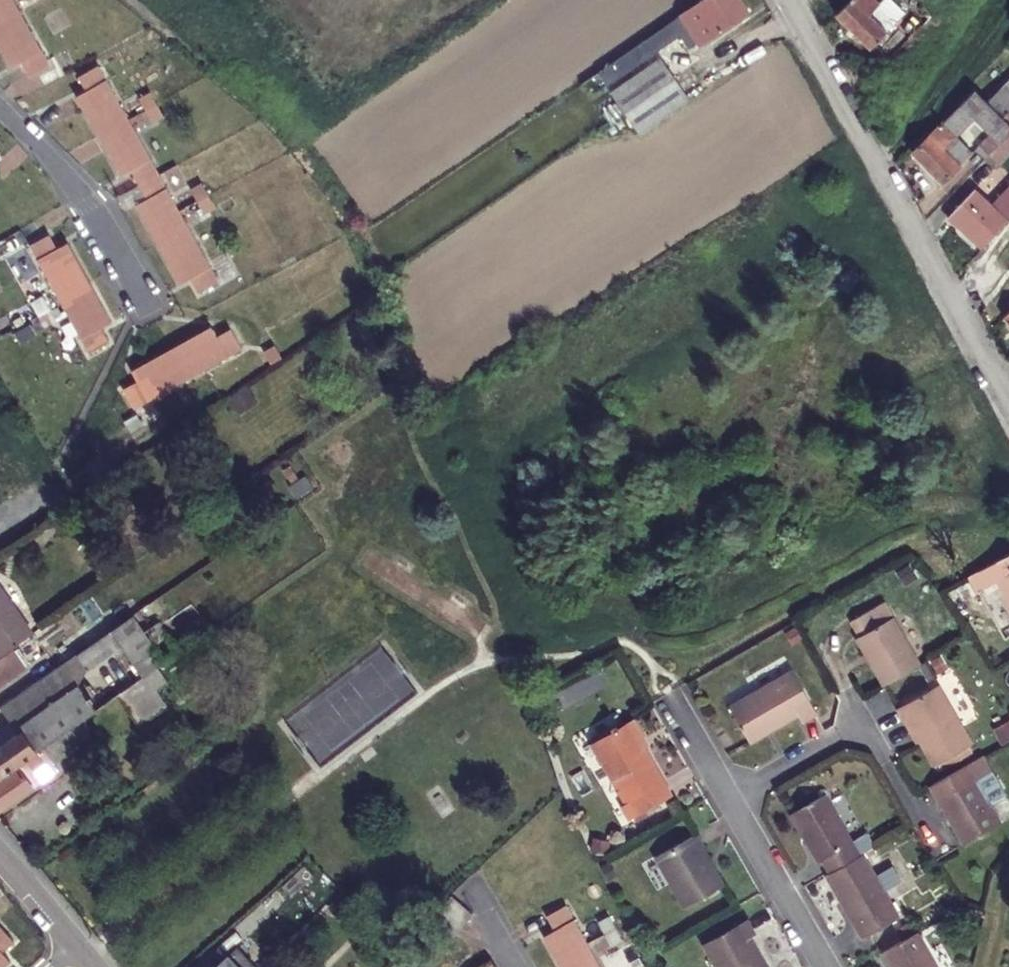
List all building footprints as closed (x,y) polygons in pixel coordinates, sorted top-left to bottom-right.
[(21,10),(16,0),(0,0),(0,21),(21,10)] [(698,46),(747,13),(739,0),(704,0),(595,72),(603,85),(677,37),(686,49),(695,43),(698,46)] [(833,27),(873,63),(891,44),(889,42),(908,22),(895,10),(891,14),(888,10),(891,7),(897,0),(858,0),(833,27)] [(21,10),(0,21),(0,44),(13,66),(24,60),(32,75),(52,63),(21,10)] [(941,20),(933,12),(924,22),(933,29),(941,20)] [(610,90),(623,110),(673,78),(660,59),(610,90)] [(75,96),(97,135),(127,119),(118,103),(97,64),(79,75),(86,90),(75,96)] [(119,79),(129,97),(138,92),(128,74),(119,79)] [(623,110),(637,132),(688,99),(673,78),(623,110)] [(951,125),(969,140),(981,128),(1004,146),(1008,140),(1008,102),(1002,96),(990,106),(977,95),(951,125)] [(147,108),(138,113),(152,138),(161,132),(147,108)] [(132,170),(140,185),(158,173),(127,119),(97,135),(120,176),(132,170)] [(915,168),(948,195),(976,161),(962,149),(969,140),(951,125),(915,168)] [(188,227),(179,210),(158,173),(140,185),(147,198),(136,205),(159,244),(188,227)] [(201,213),(213,209),(204,183),(192,187),(201,213)] [(948,232),(977,257),(1008,220),(1008,186),(985,213),(973,203),(948,232)] [(218,281),(188,227),(159,244),(181,284),(192,278),(199,292),(218,281)] [(30,245),(60,299),(90,284),(67,243),(58,248),(51,234),(30,245)] [(111,321),(90,284),(60,299),(68,314),(89,352),(108,342),(101,327),(111,321)] [(45,297),(34,300),(42,326),(53,323),(45,297)] [(211,325),(171,349),(190,379),(205,369),(243,346),(231,327),(217,336),(211,325)] [(147,405),(190,379),(171,349),(133,372),(140,384),(127,392),(148,428),(157,422),(147,405)] [(217,377),(222,385),(240,373),(235,364),(217,377)] [(964,578),(972,593),(978,589),(1002,630),(1008,631),(1008,553),(964,578)] [(0,583),(0,655),(1,655),(13,646),(16,644),(35,631),(0,583)] [(858,639),(884,685),(918,665),(884,603),(851,622),(860,637),(858,639)] [(105,698),(149,665),(177,645),(178,644),(159,617),(145,627),(134,612),(0,707),(0,775),(22,759),(64,728),(76,719),(78,718),(105,698)] [(198,675),(177,645),(149,665),(171,694),(198,675)] [(0,655),(0,684),(26,665),(13,646),(1,655),(0,655)] [(798,718),(801,724),(817,715),(792,673),(730,708),(751,745),(798,718)] [(901,706),(934,765),(971,744),(937,685),(901,706)] [(117,714),(105,698),(78,718),(90,733),(117,714)] [(668,794),(637,741),(641,738),(629,718),(598,736),(633,796),(620,803),(628,818),(668,794)] [(22,759),(25,762),(0,781),(0,812),(95,744),(76,719),(64,728),(22,759)] [(979,755),(929,785),(962,845),(999,824),(974,780),(988,771),(979,755)] [(820,859),(828,872),(858,855),(823,794),(790,813),(817,861),(820,859)] [(724,891),(703,854),(705,852),(697,838),(656,862),(686,914),(724,891)] [(828,872),(824,875),(862,941),(898,920),(860,854),(858,855),(828,872)] [(301,860),(280,879),(289,889),(310,869),(301,860)] [(449,898),(439,909),(460,928),(470,918),(449,898)] [(560,966),(582,966),(597,959),(587,942),(567,903),(548,914),(555,928),(543,935),(560,966)] [(13,961),(3,949),(14,939),(0,923),(0,966),(5,966),(13,961)] [(753,943),(757,940),(748,924),(705,949),(716,966),(767,966),(753,943)] [(608,953),(626,943),(616,925),(599,936),(608,953)] [(881,954),(888,966),(936,966),(917,934),(881,954)] [(212,966),(256,966),(258,965),(237,943),(212,966)] [(597,959),(582,966),(601,966),(597,959)]
